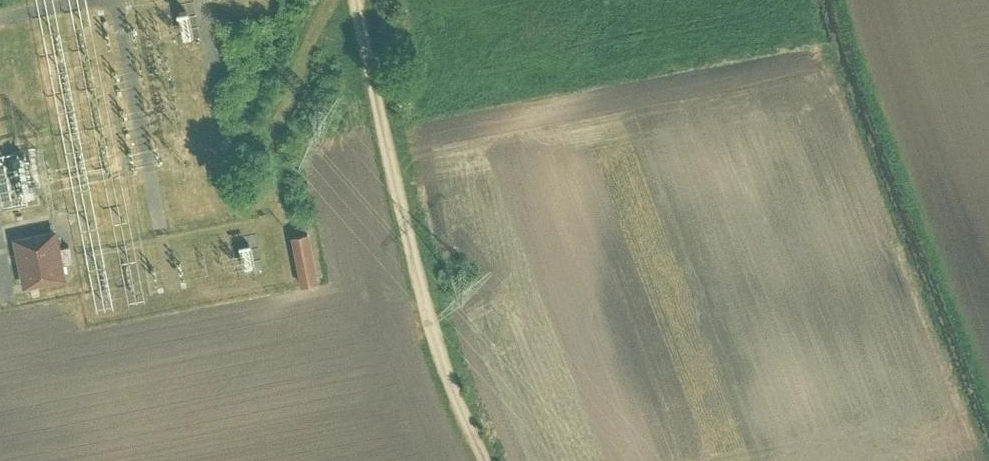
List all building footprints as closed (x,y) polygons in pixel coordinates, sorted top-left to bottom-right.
[(58,225),(15,235),(28,289),(70,280),(58,225)] [(301,232),(283,236),(295,285),(313,281),(301,232)]
